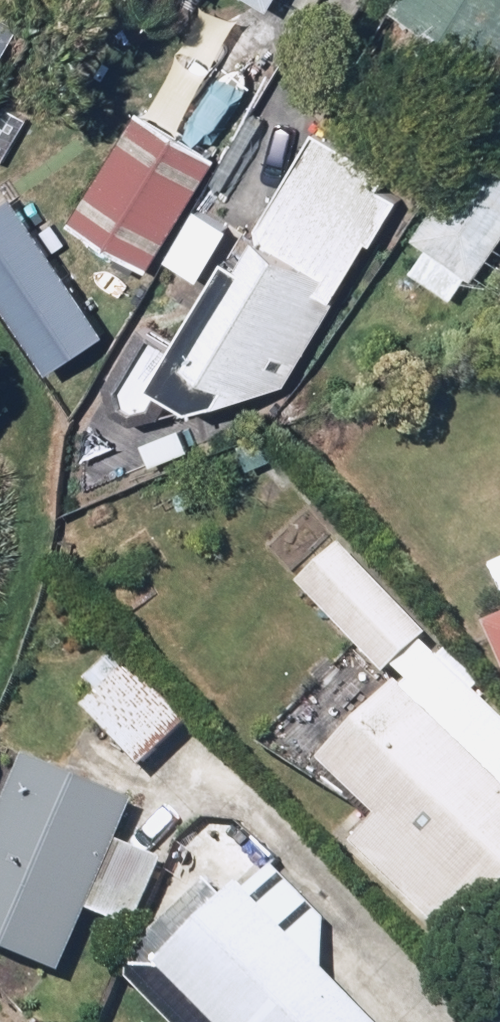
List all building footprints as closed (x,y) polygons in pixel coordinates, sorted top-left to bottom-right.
[(265,15),(274,0),(240,0),(265,15)] [(387,15),(491,77),(499,62),(499,0),(396,0),(387,15)] [(0,26),(0,57),(13,33),(0,26)] [(209,158),(131,113),(63,231),(142,275),(209,158)] [(418,172),(322,120),(235,278),(214,267),(173,342),(137,323),(95,401),(137,424),(148,404),(180,421),(282,391),(362,246),(374,252),(418,172)] [(453,307),(499,241),(499,138),(485,128),(404,242),(421,254),(406,274),(453,307)] [(102,339),(23,208),(0,221),(0,303),(43,375),(102,339)] [(484,575),(499,608),(499,607),(499,568),(484,575)] [(475,636),(499,690),(499,624),(475,636)] [(427,654),(308,773),(362,827),(342,847),(442,947),(499,889),(499,728),(427,654)] [(183,732),(111,655),(79,685),(94,701),(83,711),(140,772),(183,732)] [(20,763),(0,813),(0,954),(56,977),(84,909),(133,930),(160,863),(120,847),(135,811),(20,763)] [(198,1021),(400,1021),(260,874),(153,974),(198,1021)]
